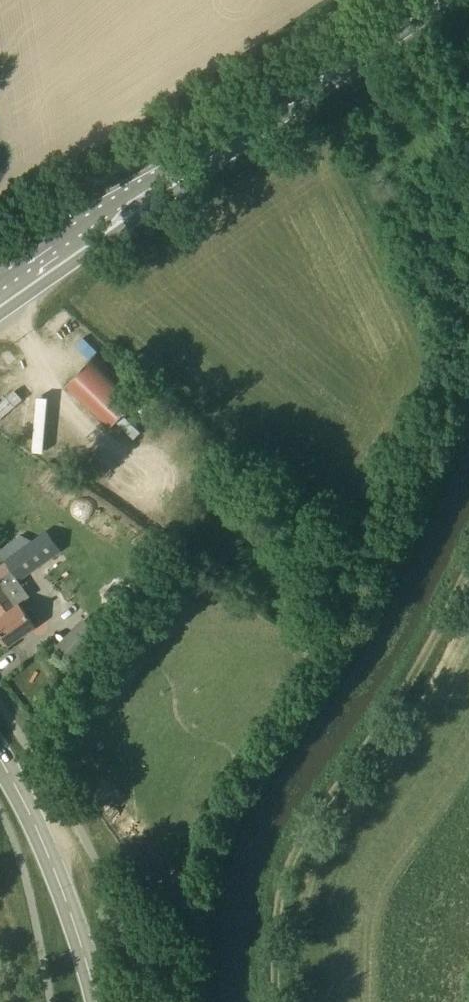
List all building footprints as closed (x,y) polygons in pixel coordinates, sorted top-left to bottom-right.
[(96,354),(66,385),(111,429),(142,396),(96,354)] [(18,580),(60,549),(47,531),(5,562),(18,580)] [(1,617),(0,618),(0,633),(8,645),(35,624),(20,603),(17,605),(0,582),(0,617),(1,617)] [(111,659),(123,647),(115,639),(108,646),(106,644),(101,649),(103,652),(111,659)]
